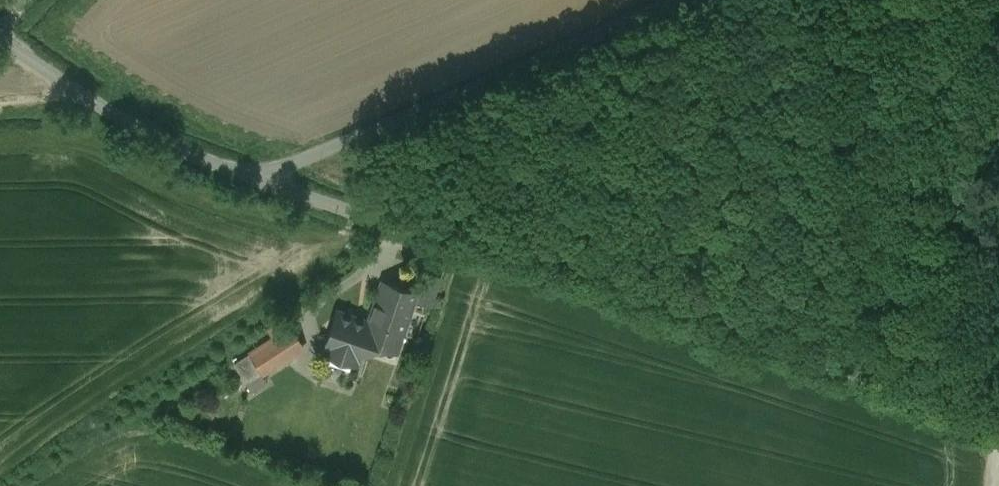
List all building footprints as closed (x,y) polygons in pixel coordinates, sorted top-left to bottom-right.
[(416,292),(382,281),(367,322),(361,340),(364,341),(396,351),(416,292)] [(367,322),(337,312),(325,346),(327,347),(325,352),(355,363),(357,357),(358,358),(364,341),(361,340),(367,322)] [(290,328),(241,359),(234,363),(247,384),(303,348),(302,346),(290,328)]
